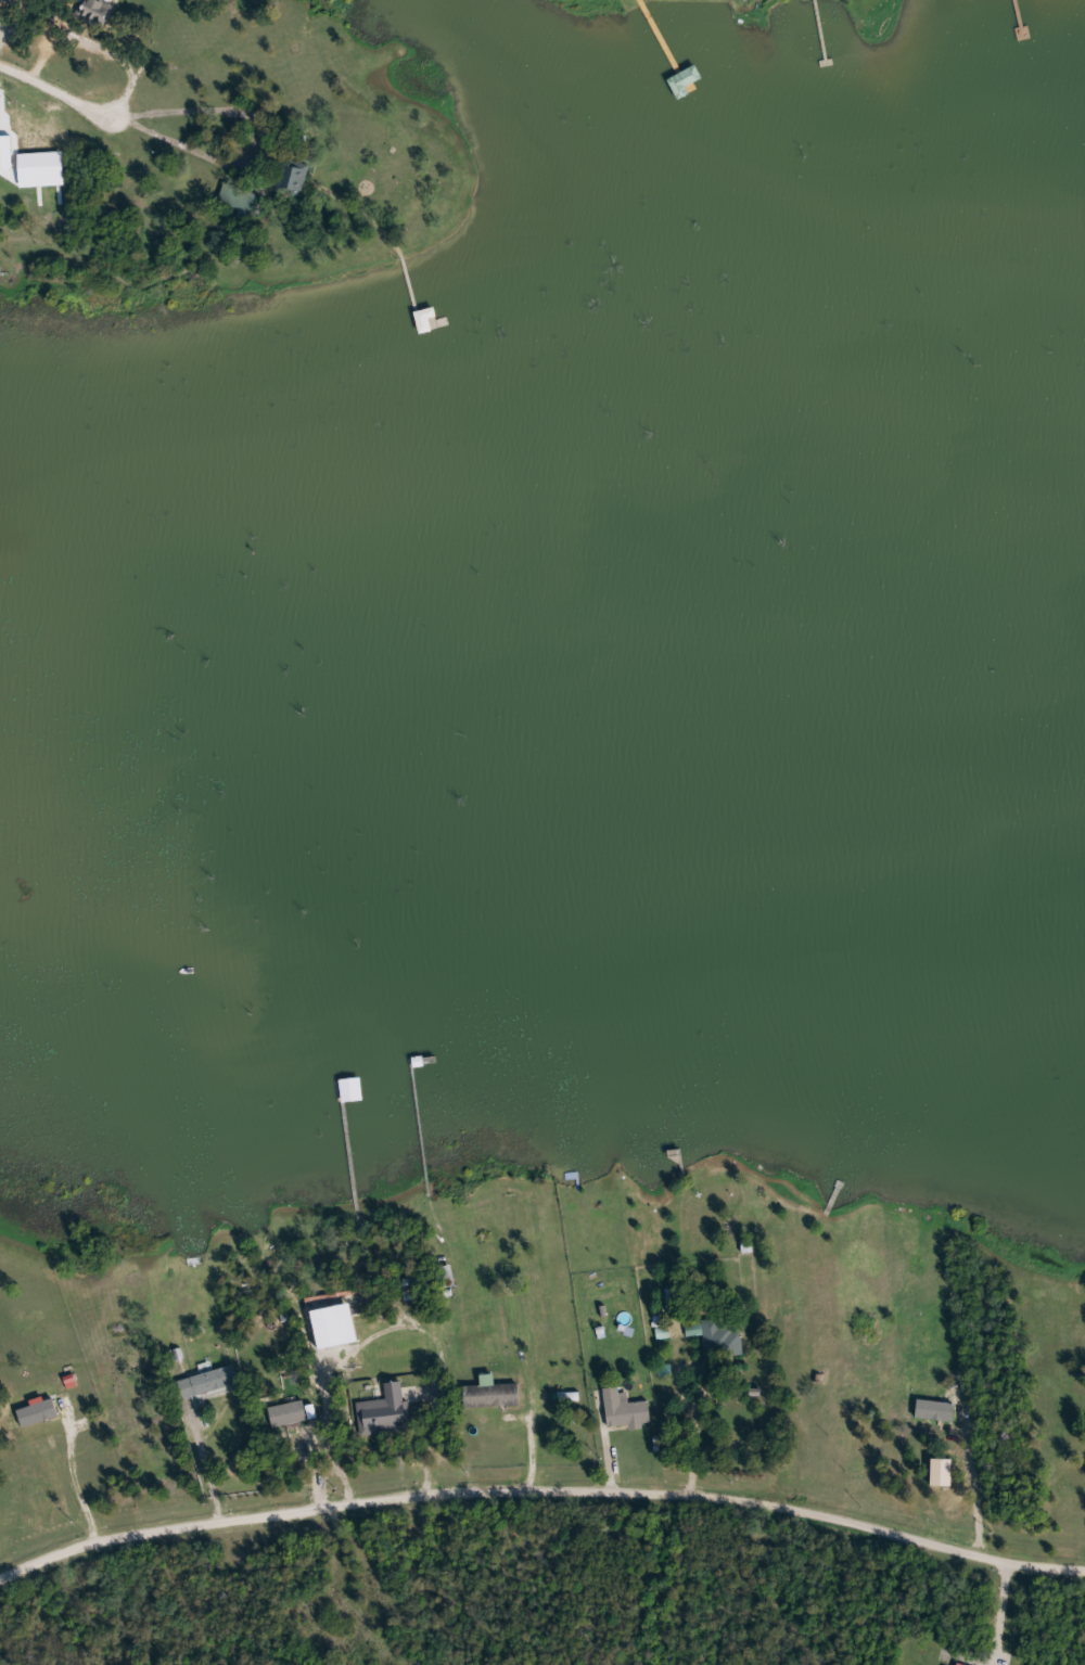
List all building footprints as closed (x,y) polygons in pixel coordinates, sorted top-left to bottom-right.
[(77,13),(83,0),(104,0),(118,7),(108,27),(77,13)] [(669,79),(698,65),(704,79),(688,87),(692,94),(679,101),(669,79)] [(310,163),(304,197),(275,191),(282,157),(310,163)] [(237,217),(240,209),(219,202),(226,182),(259,195),(250,222),(237,217)] [(362,1076),(365,1100),(344,1102),(341,1078),(362,1076)] [(443,1288),(441,1267),(450,1266),(454,1286),(443,1288)] [(405,1278),(417,1278),(417,1301),(405,1301),(405,1278)] [(744,1356),(705,1358),(703,1319),(719,1319),(720,1330),(743,1329),(744,1356)] [(178,1380),(234,1366),(239,1385),(183,1400),(178,1380)] [(496,1385),(520,1384),(521,1407),(464,1408),(463,1386),(482,1386),(482,1375),(495,1375),(496,1385)] [(609,1427),(605,1391),(628,1388),(629,1403),(650,1400),(652,1424),(631,1426),(630,1425),(609,1427)]
